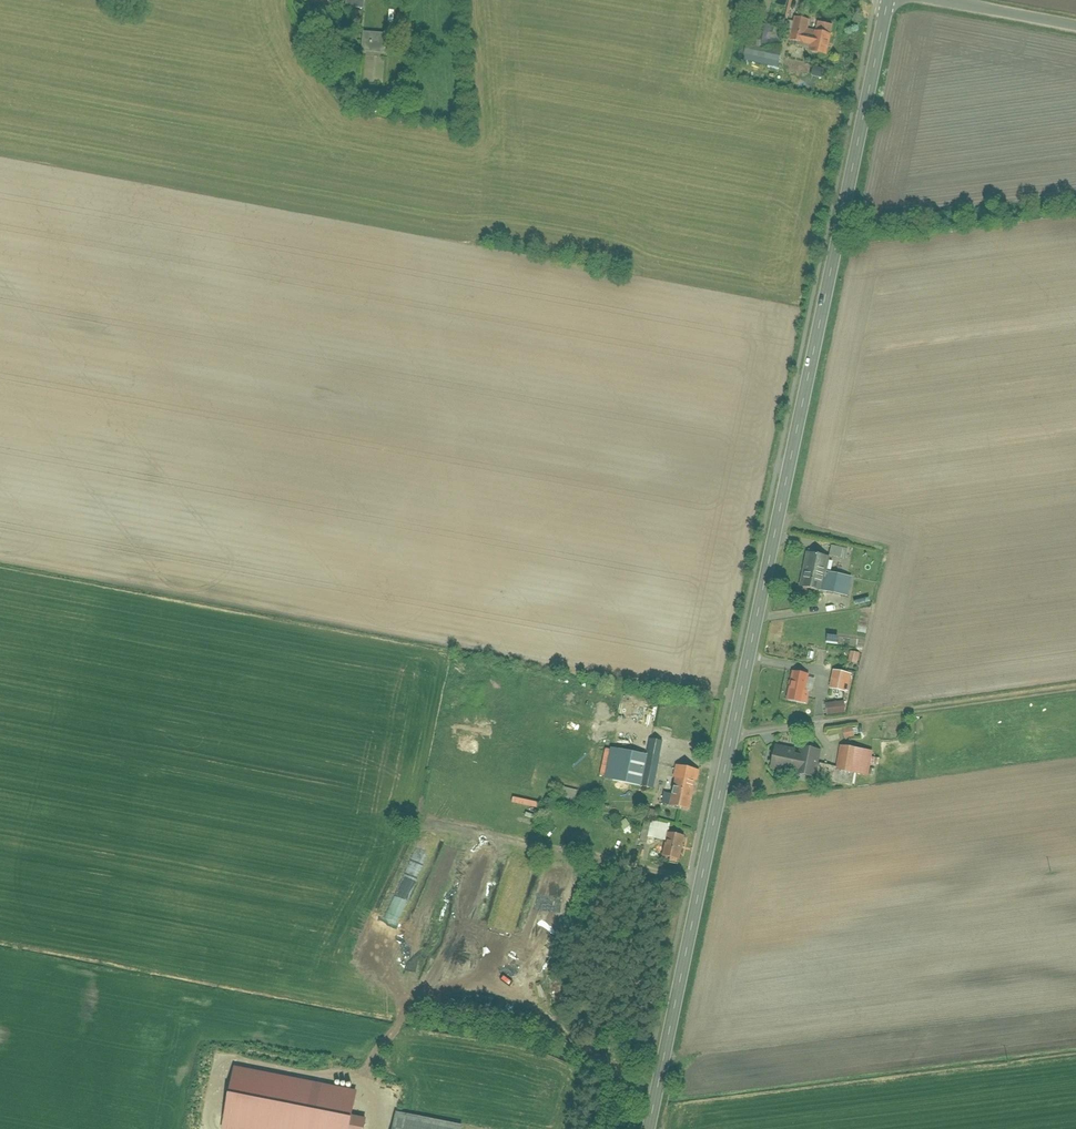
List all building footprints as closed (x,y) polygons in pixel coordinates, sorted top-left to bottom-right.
[(343,12),(363,13),(363,0),(343,0),(343,12)] [(808,26),(810,19),(795,16),(790,37),(811,42),(809,50),(827,54),(832,31),(808,26)] [(365,34),(364,56),(385,57),(386,36),(365,34)] [(848,549),(831,546),(829,556),(846,560),(848,549)] [(829,556),(807,551),(798,588),(821,593),(822,591),(826,571),(829,556)] [(852,577),(826,571),(822,591),(847,596),(852,577)] [(852,674),(833,670),(830,688),(848,692),(852,674)] [(808,675),(793,673),(788,699),(804,702),(807,690),(814,692),(816,683),(807,681),(808,675)] [(654,788),(663,743),(649,740),(646,754),(611,747),(605,778),(654,788)] [(796,748),(774,744),(769,768),(816,777),(818,763),(821,750),(802,746),(801,754),(795,753),(796,748)] [(873,752),(841,745),(836,767),(836,769),(855,773),(869,776),(873,752)] [(836,767),(818,763),(816,777),(853,785),(855,773),(836,769),(836,767)] [(698,770),(675,765),(667,803),(690,808),(698,770)] [(560,787),(556,801),(573,806),(577,791),(560,787)] [(668,833),(663,857),(679,860),(684,836),(668,833)] [(234,1069),(223,1128),(349,1128),(356,1091),(234,1069)] [(398,1112),(394,1128),(463,1128),(464,1125),(398,1112)]
